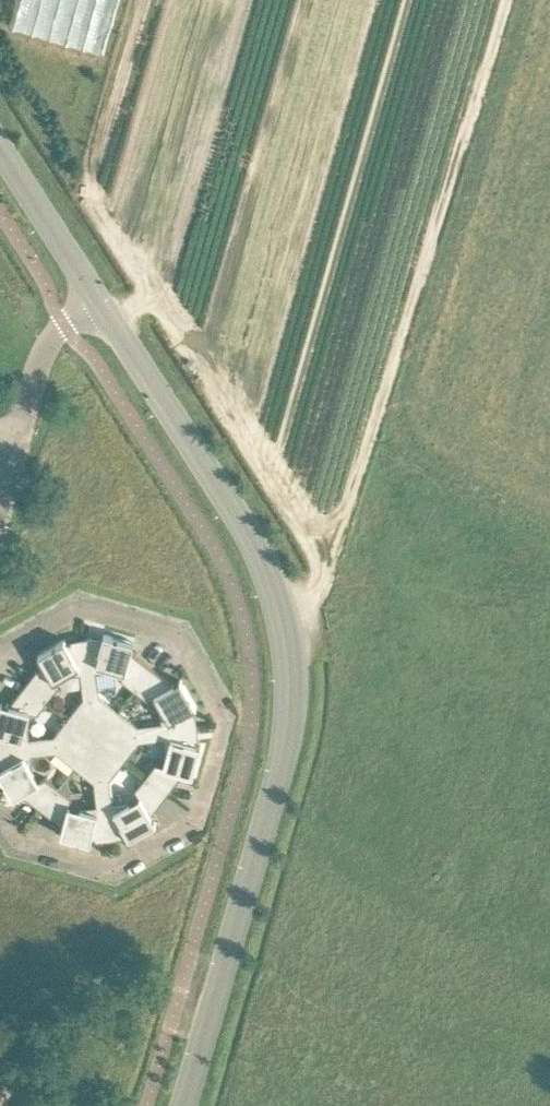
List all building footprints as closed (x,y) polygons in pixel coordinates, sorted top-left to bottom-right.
[(85,636),(84,636),(97,737),(119,709),(100,694),(96,666),(105,665),(124,670),(122,678),(135,688),(152,666),(131,650),(134,641),(104,633),(103,637),(86,639),(85,636)] [(97,737),(84,636),(84,637),(84,640),(67,642),(65,638),(38,653),(43,661),(26,682),(48,699),(59,686),(55,679),(72,669),(80,668),(84,696),(69,715),(97,737)] [(119,709),(97,737),(198,725),(198,724),(194,724),(192,707),(196,705),(181,678),(173,683),(152,666),(135,688),(148,699),(155,695),(165,712),(166,720),(138,724),(119,709)] [(97,737),(69,715),(54,734),(26,738),(25,729),(30,710),(38,712),(48,699),(26,682),(10,703),(1,701),(0,704),(0,749),(97,737)] [(146,775),(168,792),(184,771),(193,774),(201,744),(197,743),(195,726),(198,725),(97,737),(125,759),(140,740),(168,736),(169,745),(164,764),(156,762),(146,775)] [(59,786),(46,775),(39,780),(29,762),(28,754),(56,750),(75,765),(97,737),(0,749),(0,754),(2,767),(0,768),(0,773),(13,796),(21,791),(42,808),(59,786)] [(109,838),(97,737),(75,765),(94,780),(98,808),(89,809),(70,804),(72,796),(59,786),(42,808),(63,824),(60,833),(90,841),(91,837),(108,835),(109,838)] [(125,759),(97,737),(109,838),(110,838),(110,835),(127,832),(129,836),(156,821),(151,813),(168,792),(146,775),(135,788),(139,795),(122,805),(114,806),(110,778),(125,759)]
